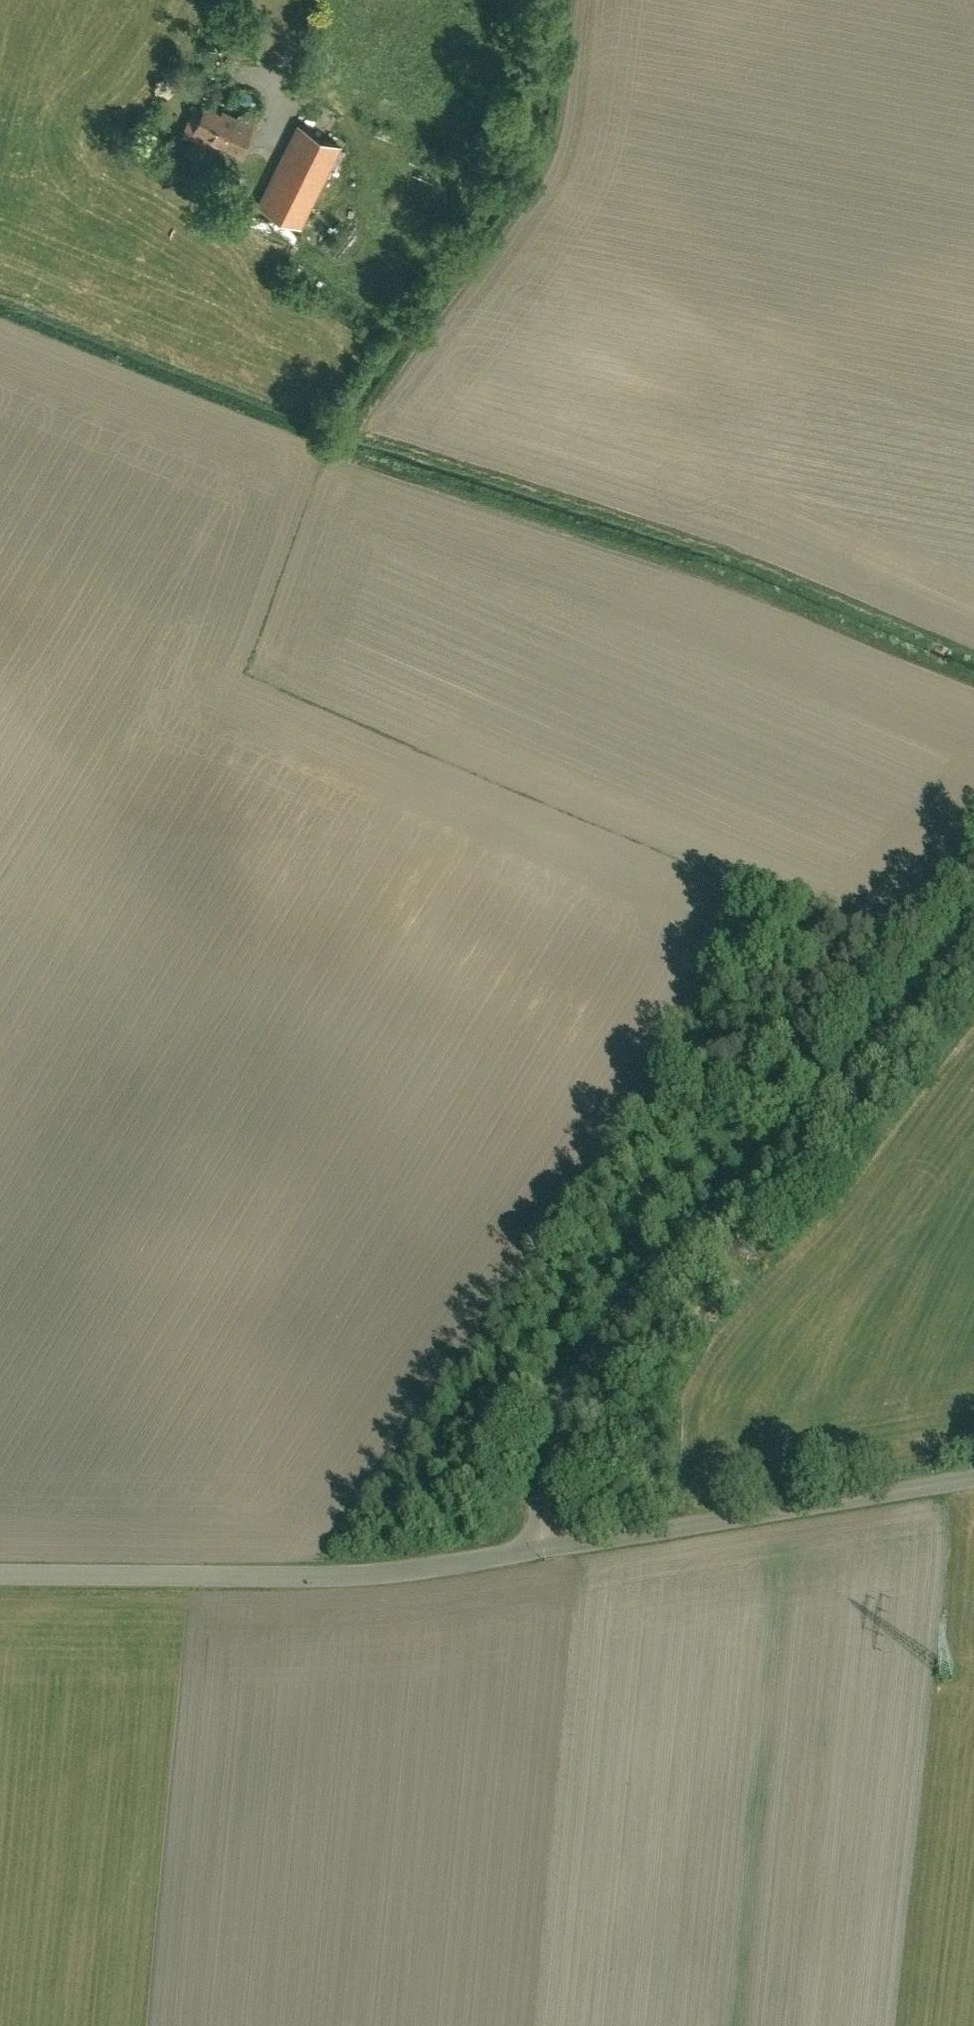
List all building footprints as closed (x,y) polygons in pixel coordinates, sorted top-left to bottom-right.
[(238,154),(252,126),(222,111),(221,113),(205,105),(201,113),(194,109),(187,125),(190,126),(186,134),(203,143),(206,137),(238,154)] [(341,143),(297,121),(256,203),(300,225),(341,143)]
